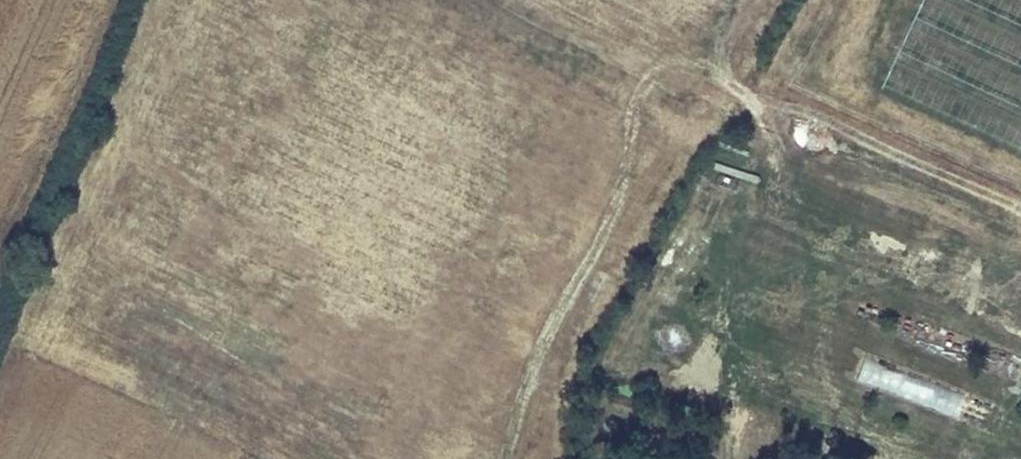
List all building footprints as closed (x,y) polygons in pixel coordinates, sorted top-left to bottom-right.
[(986,422),(992,401),(863,363),(856,384),(986,422)]
